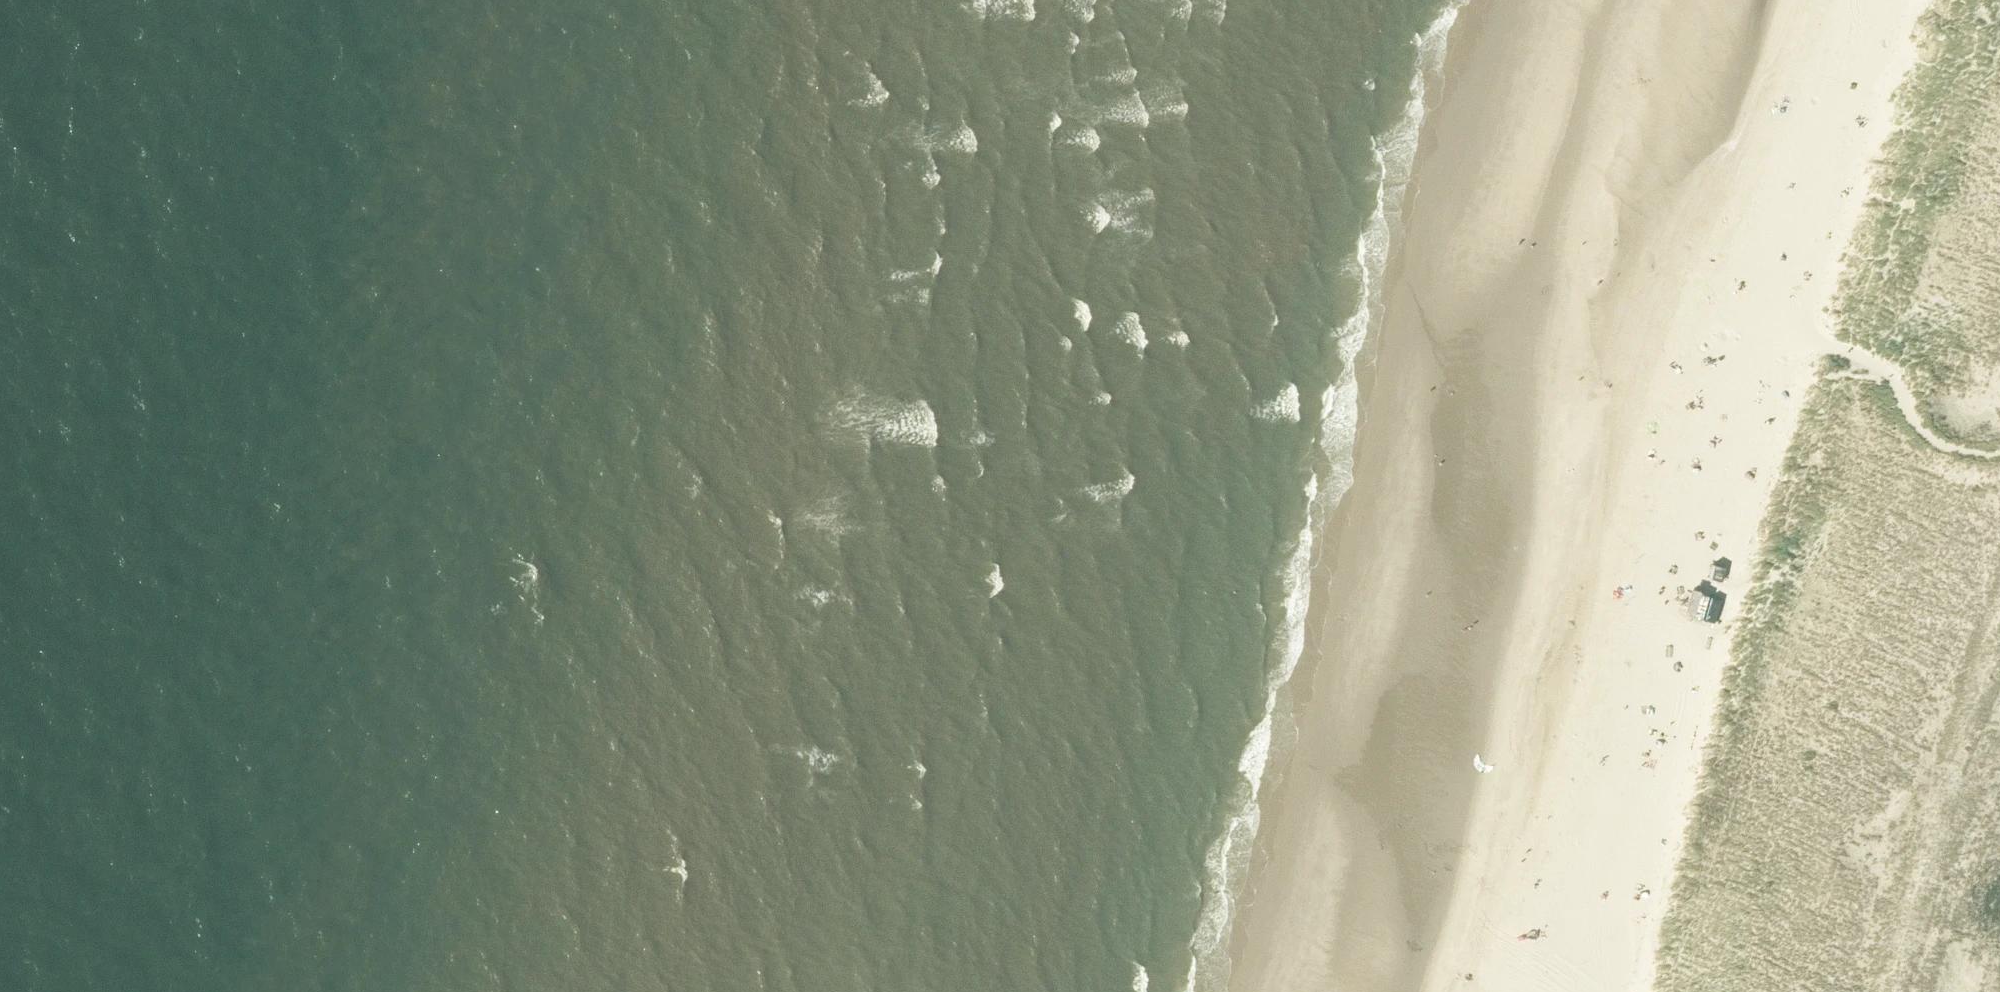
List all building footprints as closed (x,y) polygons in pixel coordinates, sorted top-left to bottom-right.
[(1722,567),(1710,563),(1706,578),(1718,582),(1722,567)]
